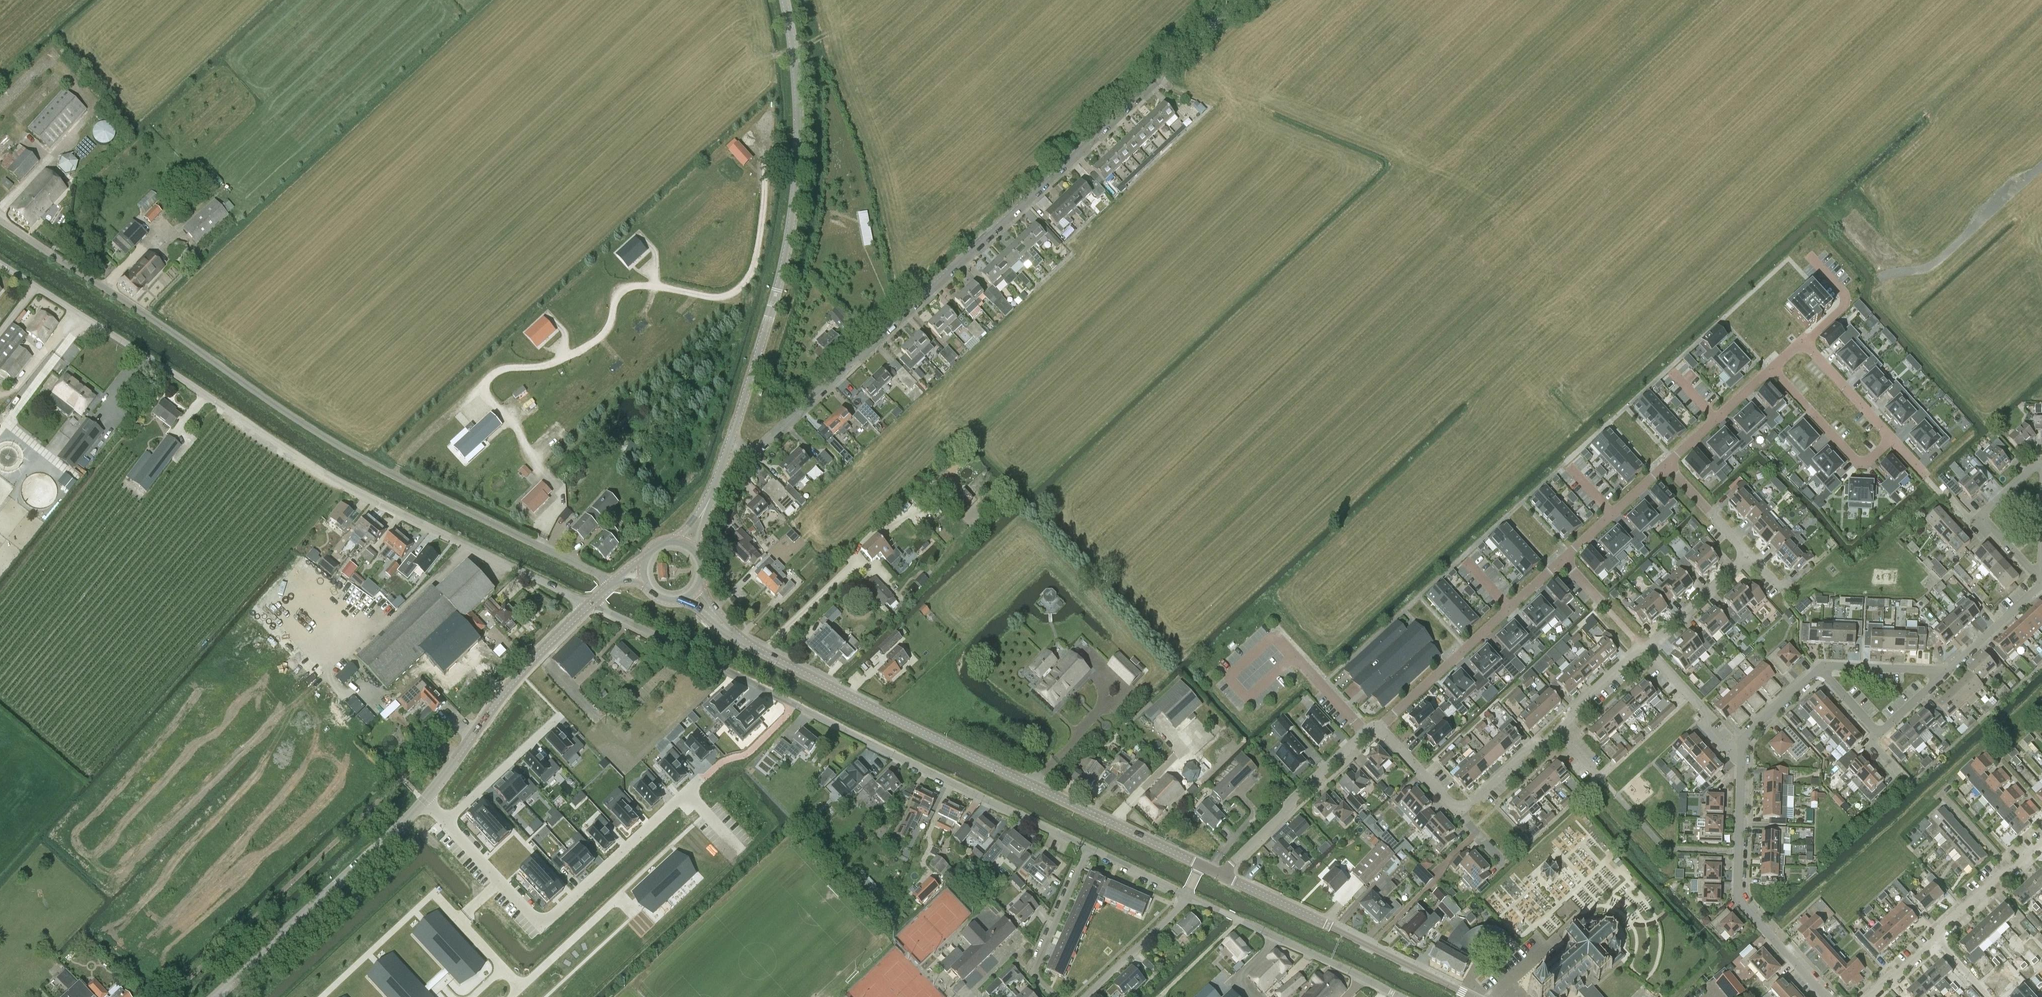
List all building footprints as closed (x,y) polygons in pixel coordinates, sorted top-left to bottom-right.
[(50,149),(86,110),(64,90),(28,129),(50,149)] [(1201,115),(1207,110),(1201,104),(1200,105),(1197,102),(1192,106),(1201,115)] [(1179,112),(1175,116),(1164,104),(1155,113),(1165,124),(1169,128),(1178,120),(1183,126),(1188,122),(1179,112)] [(1138,126),(1146,119),(1139,110),(1131,117),(1138,126)] [(1155,113),(1146,121),(1157,132),(1165,124),(1155,113)] [(1157,132),(1146,121),(1137,129),(1148,141),(1151,144),(1155,141),(1151,137),(1157,132)] [(105,123),(104,123),(102,123),(101,124),(100,124),(99,125),(97,125),(96,126),(95,127),(94,129),(93,131),(93,132),(92,134),(92,135),(93,137),(93,139),(94,140),(94,141),(95,142),(96,143),(97,144),(98,145),(99,145),(101,146),(103,146),(104,146),(106,146),(108,145),(109,145),(110,144),(112,143),(113,141),(114,140),(114,139),(115,137),(115,136),(115,135),(115,134),(115,132),(114,131),(114,129),(113,129),(113,128),(112,127),(111,126),(109,125),(107,124),(106,124),(105,123)] [(1186,129),(1183,126),(1175,134),(1178,137),(1186,129)] [(1148,141),(1137,129),(1129,137),(1139,149),(1148,141)] [(1175,134),(1166,142),(1169,146),(1178,137),(1175,134)] [(1129,137),(1120,145),(1131,157),(1139,149),(1129,137)] [(1166,142),(1157,150),(1160,154),(1169,146),(1166,142)] [(738,144),(730,152),(741,164),(749,157),(738,144)] [(20,183),(39,163),(20,145),(1,165),(20,183)] [(1131,157),(1120,145),(1111,154),(1122,165),(1131,157)] [(1157,150),(1149,159),(1152,162),(1160,154),(1157,150)] [(1111,154),(1102,162),(1113,173),(1122,165),(1111,154)] [(78,163),(70,155),(61,158),(57,168),(65,176),(75,173),(78,163)] [(1149,159),(1140,167),(1143,170),(1152,162),(1149,159)] [(1113,173),(1102,162),(1093,170),(1104,182),(1113,173)] [(1143,170),(1140,167),(1131,175),(1134,178),(1143,170)] [(31,228),(66,189),(46,170),(10,208),(31,228)] [(1131,175),(1122,183),(1125,187),(1134,178),(1131,175)] [(10,190),(13,186),(6,180),(2,184),(10,190)] [(1072,190),(1083,202),(1085,201),(1092,194),(1097,199),(1105,192),(1096,182),(1088,189),(1081,182),(1072,190)] [(1122,183),(1116,189),(1121,194),(1127,188),(1125,187),(1122,183)] [(138,203),(144,210),(158,197),(152,190),(138,203)] [(1072,190),(1063,199),(1075,210),(1077,209),(1082,204),(1083,202),(1072,190)] [(1063,199),(1055,207),(1066,219),(1068,217),(1073,212),(1075,210),(1063,199)] [(227,200),(220,207),(215,201),(183,230),(197,244),(228,216),(227,214),(234,208),(227,200)] [(1087,209),(1088,208),(1090,206),(1085,201),(1083,202),(1082,204),(1087,209)] [(1046,215),(1056,227),(1057,227),(1059,225),(1064,220),(1066,219),(1055,207),(1046,215)] [(149,224),(159,213),(154,208),(144,219),(149,224)] [(865,248),(873,246),(867,212),(859,214),(860,220),(858,220),(862,241),(864,241),(865,248)] [(1070,225),(1071,224),(1073,222),(1068,217),(1066,219),(1064,220),(1070,225)] [(133,250),(148,235),(132,220),(118,235),(133,250)] [(1043,245),(1040,241),(1045,237),(1035,225),(1026,234),(1036,245),(1040,248),(1043,245)] [(1064,230),(1059,225),(1057,227),(1056,227),(1055,228),(1061,234),(1064,230)] [(1057,249),(1061,245),(1050,233),(1046,236),(1057,249)] [(1036,245),(1026,234),(1017,242),(1039,266),(1043,262),(1031,250),(1036,245)] [(635,239),(620,253),(627,261),(628,259),(633,264),(646,252),(635,239)] [(1035,270),(1039,266),(1017,242),(1008,251),(1019,262),(1023,267),(1028,262),(1035,270)] [(1019,262),(1008,251),(999,259),(1010,270),(1019,262)] [(148,253),(133,269),(118,285),(134,299),(164,268),(148,253)] [(999,259),(991,267),(1004,281),(1013,273),(1010,270),(999,259)] [(1004,281),(991,267),(982,275),(995,290),(1004,281)] [(1017,278),(1026,287),(1029,291),(1033,287),(1030,284),(1030,283),(1022,274),(1017,278)] [(964,292),(978,307),(982,303),(979,300),(984,295),(973,284),(964,292)] [(1810,285),(1786,307),(1807,329),(1815,322),(1816,324),(1821,319),(1820,318),(1831,308),(1810,285)] [(978,307),(964,292),(955,301),(969,315),(978,307)] [(1024,292),(1020,296),(1024,300),(1028,297),(1024,292)] [(997,301),(1009,314),(1013,310),(1001,297),(997,301)] [(1009,314),(997,301),(993,305),(1005,318),(1009,314)] [(1863,305),(1859,301),(1853,307),(1857,311),(1863,305)] [(17,307),(9,318),(15,322),(23,311),(17,307)] [(843,333),(849,328),(853,324),(839,308),(829,316),(843,333)] [(957,320),(946,309),(937,317),(952,333),(954,331),(955,332),(962,326),(957,320)] [(23,312),(14,323),(17,326),(21,321),(24,322),(28,317),(26,316),(26,315),(23,312)] [(44,346),(59,325),(41,312),(26,333),(44,346)] [(952,333),(937,317),(928,326),(939,337),(944,332),(948,337),(952,333)] [(1874,317),(1865,325),(1870,331),(1879,323),(1874,317)] [(537,339),(541,344),(555,331),(544,319),(529,332),(536,340),(537,339)] [(975,322),(971,326),(974,330),(981,337),(985,333),(975,322)] [(1842,344),(1855,332),(1850,326),(1845,330),(1838,323),(1819,340),(1828,349),(1838,340),(1842,344)] [(32,358),(19,347),(27,338),(12,326),(0,341),(0,370),(0,371),(0,386),(5,391),(32,358)] [(974,330),(971,326),(966,330),(977,341),(978,340),(979,342),(983,339),(981,337),(974,330)] [(1707,363),(1711,360),(1719,353),(1715,348),(1716,347),(1717,347),(1720,344),(1720,343),(1725,338),(1717,329),(1698,346),(1706,354),(1702,357),(1707,363)] [(818,344),(817,345),(827,356),(842,343),(832,332),(827,336),(825,334),(816,342),(818,344)] [(1842,344),(1846,349),(1836,358),(1839,361),(1837,363),(1842,367),(1843,366),(1844,367),(1864,348),(1857,340),(1860,337),(1855,332),(1842,344)] [(919,334),(910,342),(924,357),(933,349),(919,334)] [(1896,341),(1891,336),(1887,340),(1891,345),(1896,341)] [(901,351),(905,355),(900,361),(910,372),(925,358),(924,357),(910,342),(901,351)] [(944,351),(954,362),(958,358),(947,347),(944,351)] [(1711,360),(1723,373),(1741,356),(1740,355),(1742,354),(1737,349),(1736,350),(1733,347),(1723,357),(1719,353),(1711,360)] [(1877,361),(1871,355),(1864,348),(1844,367),(1852,376),(1862,366),(1866,371),(1877,361)] [(954,362),(944,351),(939,355),(951,368),(955,364),(954,362)] [(1688,354),(1683,359),(1692,369),(1698,364),(1688,354)] [(1741,356),(1723,373),(1730,380),(1724,385),(1730,391),(1743,379),(1739,375),(1749,365),(1746,362),(1748,361),(1743,356),(1742,357),(1741,356)] [(1909,356),(1905,360),(1909,364),(1913,360),(1909,356)] [(1868,393),(1886,377),(1879,369),(1882,367),(1877,361),(1866,371),(1870,375),(1860,385),(1863,388),(1861,389),(1866,394),(1867,393),(1868,393)] [(882,371),(872,381),(885,394),(889,390),(886,387),(896,377),(902,383),(910,390),(920,380),(912,371),(910,372),(908,374),(902,369),(895,375),(890,370),(886,375),(882,371)] [(937,372),(932,376),(938,382),(942,377),(937,372)] [(1891,397),(1901,388),(1895,382),(1893,384),(1886,377),(1868,393),(1869,394),(1867,395),(1872,400),(1873,399),(1876,402),(1887,393),(1891,397)] [(81,416),(95,398),(80,386),(78,389),(65,378),(53,394),(81,416)] [(885,394),(872,381),(862,390),(872,400),(877,396),(880,399),(885,394)] [(1660,382),(1654,387),(1658,391),(1663,386),(1660,382)] [(524,386),(513,393),(516,398),(527,391),(524,386)] [(1769,387),(1758,397),(1770,410),(1766,414),(1774,423),(1780,418),(1776,414),(1786,405),(1769,387)] [(1892,420),(1913,401),(1906,394),(1901,388),(1891,397),(1895,402),(1884,411),(1887,414),(1886,416),(1890,421),(1892,419),(1892,420)] [(1644,399),(1634,408),(1642,418),(1659,403),(1649,392),(1642,398),(1644,399)] [(1675,398),(1669,403),(1673,407),(1678,402),(1675,398)] [(1925,414),(1920,409),(1913,401),(1892,420),(1901,429),(1911,419),(1915,424),(1925,414)] [(171,429),(180,417),(170,409),(171,407),(164,402),(153,415),(171,429)] [(1678,402),(1673,407),(1676,410),(1681,406),(1678,402)] [(1642,418),(1651,427),(1667,412),(1659,403),(1642,418)] [(880,418),(873,411),(865,404),(858,411),(872,425),(880,418)] [(1743,414),(1741,416),(1757,434),(1766,426),(1771,432),(1778,426),(1774,423),(1766,414),(1761,418),(1751,406),(1747,409),(1746,408),(1741,412),(1743,414)] [(846,432),(851,428),(846,424),(851,419),(842,409),(833,418),(842,428),(846,432)] [(1651,427),(1659,436),(1676,421),(1667,412),(1651,427)] [(863,427),(867,422),(858,413),(853,417),(863,427)] [(454,448),(465,460),(502,426),(491,414),(475,428),(454,448)] [(1915,424),(1919,428),(1909,438),(1912,441),(1910,442),(1915,447),(1916,446),(1917,446),(1937,427),(1931,420),(1925,414),(1915,424)] [(1742,433),(1738,437),(1747,447),(1753,442),(1751,439),(1757,434),(1741,416),(1733,423),(1742,433)] [(2036,416),(2036,425),(2030,430),(2024,424),(2010,438),(2021,450),(2036,436),(2035,435),(2036,431),(2041,431),(2041,417),(2036,416)] [(833,418),(818,433),(827,442),(838,432),(842,436),(846,432),(842,428),(833,418)] [(1687,423),(1691,427),(1696,422),(1693,418),(1687,423)] [(88,421),(58,459),(68,467),(77,454),(83,459),(103,432),(88,421)] [(1678,437),(1679,438),(1686,432),(1676,421),(1659,436),(1668,445),(1678,437)] [(1805,426),(1802,423),(1792,432),(1788,428),(1778,437),(1783,443),(1785,441),(1792,448),(1810,432),(1809,430),(1811,429),(1806,424),(1805,426)] [(1922,452),(1925,455),(1935,446),(1939,451),(1950,441),(1944,435),(1937,427),(1917,446),(1917,447),(1916,449),(1920,454),(1922,452)] [(1601,456),(1617,441),(1608,431),(1599,440),(1597,439),(1591,445),(1601,456)] [(1716,438),(1715,439),(1732,457),(1739,450),(1741,453),(1747,447),(1738,437),(1733,441),(1724,431),(1721,434),(1720,432),(1715,437),(1716,438)] [(1810,432),(1792,448),(1799,456),(1796,458),(1802,464),(1812,455),(1808,450),(1819,441),(1816,438),(1817,436),(1813,431),(1811,433),(1810,432)] [(167,437),(153,456),(146,451),(126,477),(146,492),(181,447),(167,437)] [(839,455),(844,451),(832,438),(827,442),(839,455)] [(1709,444),(1706,447),(1716,457),(1711,461),(1721,472),(1727,466),(1724,464),(1732,457),(1715,439),(1714,440),(1713,438),(1708,443),(1709,444)] [(1998,440),(1983,453),(1981,450),(1975,455),(1984,465),(1989,460),(2000,472),(2010,463),(2001,453),(2006,448),(1998,440)] [(1617,441),(1601,456),(1609,465),(1626,450),(1617,441)] [(1817,456),(1826,448),(1820,441),(1810,449),(1817,456)] [(21,464),(23,460),(23,455),(21,450),(18,445),(13,443),(8,442),(3,442),(0,444),(0,470),(4,472),(9,472),(14,471),(18,468),(21,464)] [(1829,452),(1827,449),(1816,459),(1812,455),(1802,464),(1807,470),(1810,468),(1816,474),(1834,458),(1833,457),(1835,456),(1831,451),(1829,452)] [(1584,458),(1589,454),(1585,450),(1580,455),(1583,459),(1584,458)] [(1626,450),(1609,465),(1618,474),(1634,459),(1626,450)] [(799,451),(789,460),(804,475),(805,477),(818,464),(823,469),(828,465),(820,457),(815,461),(813,459),(810,462),(799,451)] [(1715,477),(1721,472),(1711,461),(1707,465),(1696,454),(1685,464),(1702,482),(1711,473),(1715,477)] [(1837,458),(1836,459),(1834,458),(1816,474),(1813,477),(1825,490),(1836,480),(1833,477),(1843,467),(1840,464),(1841,463),(1837,458)] [(88,463),(83,459),(82,459),(78,464),(83,468),(88,463)] [(1634,459),(1618,474),(1628,485),(1634,479),(1633,478),(1643,469),(1634,459)] [(1895,493),(1901,488),(1898,486),(1908,477),(1891,459),(1880,469),(1890,479),(1885,483),(1895,493)] [(787,483),(789,486),(793,489),(805,477),(804,475),(789,460),(779,470),(790,481),(787,483)] [(1967,471),(1964,474),(1980,490),(1993,478),(1976,460),(1966,469),(1967,471)] [(1954,464),(1949,469),(1958,479),(1960,478),(1964,474),(1954,464)] [(519,472),(525,478),(530,472),(525,467),(519,472)] [(1598,475),(1603,470),(1600,467),(1595,471),(1598,475)] [(1603,470),(1598,475),(1602,479),(1607,474),(1603,470)] [(1960,478),(1963,482),(1959,485),(1954,480),(1949,484),(1959,495),(1964,490),(1971,498),(1980,490),(1964,474),(1960,478)] [(67,477),(59,486),(64,490),(72,481),(67,477)] [(1560,480),(1556,477),(1551,481),(1555,485),(1560,480)] [(784,513),(796,502),(785,490),(777,482),(776,483),(774,480),(763,491),(772,500),(771,500),(784,513)] [(1836,480),(1825,490),(1830,495),(1841,486),(1836,480)] [(1736,513),(1755,495),(1744,482),(1732,492),(1736,497),(1728,504),(1730,506),(1731,510),(1734,511),(1736,513)] [(1848,487),(1845,486),(1845,496),(1848,496),(1847,509),(1860,510),(1860,482),(1848,482),(1848,487)] [(1872,483),(1860,482),(1860,510),(1871,510),(1872,498),(1875,498),(1876,488),(1872,488),(1872,483)] [(1885,483),(1881,488),(1890,498),(1895,493),(1885,483)] [(550,492),(542,484),(525,500),(536,510),(548,499),(546,497),(550,492)] [(789,486),(785,490),(796,502),(802,507),(806,503),(793,489),(789,486)] [(1658,510),(1667,521),(1673,515),(1670,511),(1677,504),(1660,486),(1651,494),(1656,500),(1659,504),(1659,503),(1662,506),(1658,510)] [(1539,512),(1555,497),(1545,487),(1539,493),(1540,494),(1530,503),(1539,512)] [(1617,495),(1622,490),(1618,487),(1613,491),(1617,495)] [(1570,501),(1575,497),(1571,493),(1566,498),(1570,501)] [(1895,493),(1890,498),(1894,502),(1899,498),(1895,493)] [(598,525),(606,532),(605,534),(605,533),(591,548),(604,560),(618,545),(613,541),(619,533),(611,526),(610,528),(602,521),(618,503),(610,495),(595,511),(592,508),(572,530),(584,540),(598,525)] [(963,510),(971,503),(964,495),(956,502),(963,510)] [(1767,508),(1755,495),(1736,513),(1738,514),(1738,518),(1742,519),(1744,521),(1746,519),(1750,523),(1767,508)] [(755,525),(759,521),(758,520),(768,510),(769,511),(774,512),(777,516),(780,514),(764,497),(759,501),(758,499),(747,509),(752,514),(748,518),(755,525)] [(1555,497),(1539,512),(1547,522),(1564,507),(1555,497)] [(1575,497),(1570,501),(1573,505),(1578,500),(1575,497)] [(1825,505),(1817,498),(1812,503),(1819,510),(1825,505)] [(1772,503),(1767,508),(1750,523),(1754,528),(1752,530),(1754,532),(1754,535),(1758,536),(1759,538),(1774,525),(1779,520),(1772,512),(1776,508),(1772,503)] [(1635,512),(1652,530),(1658,524),(1660,527),(1667,521),(1658,510),(1653,514),(1644,504),(1641,507),(1639,505),(1635,510),(1636,511),(1635,512)] [(347,523),(353,515),(341,505),(330,520),(338,526),(336,528),(345,535),(352,527),(347,523)] [(1583,519),(1589,512),(1582,506),(1576,513),(1583,519)] [(1564,507),(1547,522),(1556,531),(1572,516),(1564,507)] [(1933,530),(1946,518),(1938,509),(1925,521),(1933,530)] [(1631,535),(1641,545),(1646,541),(1642,536),(1648,529),(1650,531),(1652,530),(1635,512),(1626,520),(1636,531),(1631,535)] [(1588,521),(1593,517),(1590,513),(1584,518),(1588,521)] [(1572,516),(1556,531),(1564,540),(1574,531),(1575,533),(1582,527),(1572,516)] [(362,542),(363,542),(377,524),(368,517),(357,530),(356,529),(355,530),(354,533),(355,536),(362,542)] [(1694,518),(1689,522),(1695,530),(1700,526),(1694,518)] [(1954,526),(1946,518),(1933,530),(1941,538),(1954,526)] [(362,542),(358,546),(363,550),(371,541),(376,545),(386,531),(377,524),(363,542),(362,542)] [(1781,533),(1774,525),(1759,538),(1761,540),(1762,544),(1765,544),(1767,547),(1769,544),(1774,549),(1791,533),(1786,528),(1781,533)] [(1488,539),(1498,550),(1514,535),(1505,526),(1496,535),(1494,533),(1488,539)] [(1962,534),(1954,526),(1941,538),(1949,547),(1962,534)] [(1608,536),(1623,552),(1631,546),(1638,554),(1643,549),(1640,546),(1641,545),(1631,535),(1627,539),(1617,528),(1614,531),(1613,530),(1608,534),(1609,536),(1608,536)] [(754,565),(761,558),(748,545),(751,541),(741,530),(733,538),(741,546),(734,553),(746,565),(749,561),(754,565)] [(395,531),(384,544),(389,548),(381,557),(386,561),(387,559),(404,538),(395,531)] [(1793,531),(1791,533),(1774,549),(1778,553),(1775,555),(1777,558),(1778,561),(1781,562),(1783,564),(1801,547),(1805,543),(1793,531)] [(1970,543),(1962,534),(1949,547),(1957,555),(1970,543)] [(1498,550),(1506,559),(1522,544),(1514,535),(1498,550)] [(885,560),(893,553),(878,536),(862,551),(872,562),(877,557),(879,560),(883,557),(885,560)] [(1604,559),(1614,569),(1620,564),(1616,559),(1623,552),(1608,536),(1608,537),(1606,536),(1601,540),(1603,542),(1600,545),(1609,555),(1604,559)] [(413,546),(404,538),(387,559),(391,562),(397,555),(402,559),(413,546)] [(1705,539),(1701,543),(1693,550),(1710,570),(1712,568),(1716,567),(1717,564),(1719,562),(1711,554),(1716,550),(1705,539)] [(1910,552),(1915,546),(1912,543),(1906,548),(1910,552)] [(1477,549),(1480,553),(1486,548),(1482,544),(1477,549)] [(1506,559),(1515,568),(1531,554),(1522,544),(1506,559)] [(1982,565),(1995,553),(1987,545),(1974,557),(1982,565)] [(1919,550),(1915,546),(1910,552),(1914,556),(1919,550)] [(371,563),(378,554),(370,547),(362,555),(371,563)] [(1801,547),(1783,564),(1785,566),(1785,569),(1789,570),(1791,572),(1793,570),(1797,574),(1814,559),(1810,554),(1808,555),(1801,547)] [(425,574),(438,557),(427,548),(417,560),(411,555),(400,569),(397,572),(408,581),(418,568),(425,574)] [(320,554),(313,549),(306,558),(313,564),(314,563),(316,564),(320,559),(318,557),(320,554)] [(1710,570),(1693,550),(1680,562),(1690,573),(1694,569),(1702,578),(1704,576),(1708,575),(1708,572),(1710,570)] [(1589,551),(1580,559),(1597,578),(1605,571),(1608,575),(1614,569),(1604,559),(1600,563),(1598,560),(1595,556),(1594,556),(1589,551)] [(1995,553),(1982,565),(1989,574),(2003,562),(1995,553)] [(1521,575),(1516,580),(1519,584),(1525,579),(1531,573),(1530,572),(1539,563),(1531,554),(1515,568),(1521,575)] [(339,567),(328,557),(320,567),(331,577),(339,567)] [(763,574),(757,579),(766,588),(779,575),(771,567),(775,564),(769,559),(758,570),(763,574)] [(1925,568),(1931,563),(1927,559),(1921,564),(1925,568)] [(349,561),(339,575),(348,582),(359,568),(349,561)] [(1492,565),(1495,569),(1500,564),(1497,561),(1492,565)] [(1679,571),(1671,579),(1685,593),(1687,592),(1690,591),(1691,588),(1693,586),(1686,577),(1690,573),(1680,562),(1675,566),(1679,571)] [(2003,562),(1989,574),(1997,582),(2010,570),(2003,562)] [(432,588),(356,659),(386,690),(424,654),(420,650),(457,615),(463,621),(471,613),(495,591),(468,563),(437,592),(436,592),(432,588)] [(1931,563),(1925,568),(1929,572),(1934,567),(1931,563)] [(400,569),(395,564),(386,574),(392,579),(397,572),(400,569)] [(1500,564),(1495,569),(1499,573),(1504,568),(1500,564)] [(2018,578),(2010,570),(1997,582),(2005,591),(2018,578)] [(1456,575),(1453,571),(1447,576),(1451,580),(1456,575)] [(779,575),(766,588),(775,597),(778,594),(783,598),(795,586),(790,582),(785,587),(780,583),(786,577),(781,573),(779,575)] [(1963,583),(1969,578),(1965,574),(1959,579),(1963,583)] [(929,582),(922,575),(915,582),(922,589),(929,582)] [(1659,581),(1654,586),(1664,597),(1668,601),(1673,597),(1676,601),(1678,599),(1682,599),(1683,595),(1685,593),(1671,579),(1668,575),(1660,583),(1659,581)] [(875,577),(864,588),(883,608),(887,604),(890,608),(896,602),(893,599),(894,598),(875,577)] [(362,587),(375,598),(382,590),(370,578),(362,587)] [(1969,578),(1963,583),(1967,587),(1972,582),(1969,578)] [(1510,586),(1512,588),(1514,589),(1519,584),(1516,580),(1510,586)] [(1427,597),(1436,607),(1452,592),(1442,581),(1436,587),(1437,588),(1427,597)] [(1558,601),(1554,605),(1567,620),(1573,615),(1566,606),(1574,600),(1557,581),(1548,589),(1558,601)] [(1937,586),(1942,591),(1946,588),(1941,583),(1937,586)] [(1664,597),(1654,586),(1650,590),(1654,595),(1646,602),(1659,617),(1661,615),(1665,615),(1665,611),(1667,609),(1660,601),(1664,597)] [(1734,592),(1732,593),(1746,608),(1750,604),(1754,609),(1766,598),(1755,587),(1747,593),(1744,589),(1740,586),(1738,588),(1735,588),(1734,592)] [(1942,591),(1937,586),(1933,590),(1937,596),(1942,591)] [(1984,594),(1980,590),(1976,586),(1971,591),(1975,595),(1979,599),(1984,594)] [(1463,592),(1466,596),(1471,591),(1468,587),(1463,592)] [(1051,590),(1046,590),(1042,594),(1043,599),(1047,603),(1052,603),(1055,599),(1055,593),(1051,590)] [(1471,591),(1466,596),(1470,599),(1475,595),(1471,591)] [(1610,596),(1615,601),(1617,600),(1617,599),(1618,598),(1618,596),(1618,595),(1618,594),(1616,592),(1615,591),(1610,596)] [(1436,607),(1444,616),(1460,601),(1452,592),(1436,607)] [(1731,609),(1727,614),(1737,625),(1750,613),(1746,608),(1732,593),(1730,595),(1727,596),(1726,599),(1724,601),(1731,609)] [(1988,598),(1984,594),(1979,599),(1983,603),(1988,598)] [(401,598),(392,606),(396,610),(405,602),(401,598)] [(1641,598),(1633,605),(1628,609),(1639,620),(1643,616),(1651,625),(1653,623),(1656,622),(1657,619),(1659,617),(1646,602),(1645,603),(1641,598)] [(1806,598),(1795,609),(1800,615),(1812,604),(1806,598)] [(1924,598),(1920,602),(1925,607),(1929,604),(1924,598)] [(1971,598),(1967,602),(1959,610),(1971,623),(1979,615),(1972,608),(1977,604),(1971,598)] [(1532,606),(1531,607),(1548,625),(1555,619),(1561,625),(1563,624),(1567,620),(1554,605),(1550,609),(1540,599),(1537,602),(1536,600),(1531,605),(1532,606)] [(484,608),(492,617),(505,630),(506,629),(510,633),(515,628),(511,624),(518,618),(517,617),(517,615),(515,613),(513,613),(505,605),(500,609),(492,600),(484,607),(484,608)] [(1866,600),(1866,608),(1883,608),(1884,601),(1866,600)] [(1444,616),(1453,625),(1469,610),(1460,601),(1444,616)] [(1925,607),(1920,602),(1916,606),(1921,611),(1925,607)] [(2041,603),(2034,610),(2041,619),(2041,604),(2041,603)] [(1490,611),(1486,607),(1481,612),(1484,616),(1490,611)] [(1532,626),(1527,630),(1537,640),(1543,634),(1540,632),(1548,625),(1531,607),(1522,615),(1532,626)] [(842,615),(835,608),(825,617),(832,625),(842,615)] [(1708,615),(1706,617),(1720,632),(1724,637),(1737,625),(1727,614),(1722,618),(1715,609),(1713,611),(1709,612),(1708,615)] [(1469,610),(1453,625),(1461,634),(1471,626),(1472,627),(1479,621),(1469,610)] [(1788,610),(1784,614),(1789,619),(1793,616),(1788,610)] [(1959,610),(1950,617),(1962,630),(1971,623),(1959,610)] [(2034,610),(2026,617),(2039,631),(2041,628),(2041,619),(2034,610)] [(471,613),(463,621),(476,635),(484,627),(471,613)] [(457,615),(420,650),(424,654),(444,676),(481,641),(476,635),(463,621),(457,615)] [(1720,632),(1706,617),(1704,619),(1701,619),(1700,623),(1698,625),(1706,633),(1701,637),(1711,648),(1716,644),(1712,639),(1720,632)] [(1962,630),(1950,617),(1942,625),(1954,638),(1962,630)] [(2039,631),(2026,617),(2019,624),(2031,638),(2039,631)] [(1567,620),(1563,624),(1567,629),(1572,625),(1567,620)] [(1832,621),(1832,622),(1833,622),(1832,644),(1843,645),(1844,622),(1832,621)] [(1431,643),(1414,624),(1405,632),(1397,622),(1344,671),(1353,680),(1352,681),(1361,690),(1365,687),(1372,695),(1371,696),(1383,708),(1440,656),(1429,645),(1431,643)] [(1820,626),(1820,644),(1832,644),(1833,622),(1832,622),(1821,622),(1820,626)] [(1844,622),(1843,645),(1854,645),(1855,637),(1861,637),(1862,622),(1844,622)] [(1506,631),(1505,631),(1521,649),(1529,643),(1531,645),(1537,640),(1527,630),(1523,634),(1513,623),(1510,626),(1509,625),(1504,629),(1506,631)] [(2031,638),(2019,624),(2011,631),(2024,645),(2031,638)] [(1931,629),(1925,629),(1925,648),(1931,648),(1940,640),(1945,646),(1954,638),(1942,625),(1934,632),(1931,629)] [(1809,643),(1820,644),(1820,626),(1809,626),(1802,626),(1802,641),(1809,642),(1809,643)] [(835,644),(839,640),(826,628),(807,647),(826,667),(827,666),(830,668),(836,662),(833,659),(834,658),(829,652),(833,648),(834,648),(837,645),(835,644)] [(1905,634),(1904,652),(1916,652),(1916,648),(1925,648),(1925,629),(1905,628),(1905,634)] [(1505,650),(1501,654),(1510,664),(1516,659),(1514,656),(1521,649),(1505,631),(1504,632),(1502,631),(1497,635),(1499,637),(1496,640),(1505,650)] [(2024,645),(2011,631),(2003,638),(2016,651),(2024,645)] [(879,649),(884,655),(901,639),(896,633),(879,649)] [(1605,640),(1597,647),(1609,660),(1610,659),(1611,661),(1616,656),(1614,655),(1617,652),(1611,646),(1615,642),(1607,633),(1602,637),(1605,640)] [(1683,639),(1681,640),(1694,655),(1699,660),(1707,652),(1711,648),(1701,637),(1697,641),(1689,633),(1687,635),(1683,635),(1683,639)] [(1882,651),(1882,634),(1871,633),(1870,651),(1882,651)] [(1882,634),(1882,651),(1893,652),(1894,634),(1882,634)] [(1905,634),(1894,634),(1893,652),(1904,652),(1905,634)] [(856,650),(857,650),(860,646),(856,642),(857,642),(851,636),(842,644),(845,647),(847,645),(853,652),(856,649),(856,650)] [(571,678),(593,657),(574,638),(553,659),(571,678)] [(1580,645),(1578,642),(1574,638),(1570,641),(1574,645),(1577,648),(1580,645)] [(1996,645),(1998,647),(1994,650),(2005,662),(2016,651),(2003,638),(1996,645)] [(845,647),(842,644),(839,640),(835,644),(837,645),(834,648),(833,648),(829,652),(834,658),(833,659),(836,662),(843,656),(847,661),(857,651),(857,650),(856,650),(856,649),(853,652),(847,645),(845,647)] [(1675,651),(1671,655),(1686,672),(1699,660),(1694,655),(1681,640),(1679,642),(1675,643),(1674,646),(1672,648),(1675,651)] [(1562,641),(1554,648),(1562,657),(1570,649),(1562,641)] [(628,672),(638,662),(621,646),(612,657),(628,672)] [(906,662),(895,651),(898,648),(897,647),(886,658),(889,661),(885,665),(886,666),(878,673),(887,683),(900,671),(899,670),(907,662),(906,662)] [(1597,647),(1589,655),(1601,667),(1609,660),(1597,647)] [(1479,655),(1478,656),(1495,674),(1502,667),(1504,669),(1514,680),(1520,674),(1510,664),(1501,654),(1496,658),(1487,648),(1484,651),(1482,649),(1478,654),(1479,655)] [(1554,648),(1546,656),(1550,659),(1554,664),(1562,657),(1554,648)] [(1782,675),(1799,659),(1794,653),(1795,652),(1792,649),(1791,650),(1789,648),(1782,654),(1778,650),(1768,659),(1782,675)] [(1578,658),(1581,662),(1593,674),(1601,667),(1589,655),(1586,651),(1578,658)] [(1055,710),(1092,672),(1073,654),(1054,673),(1051,671),(1059,663),(1048,652),(1031,669),(1042,680),(1044,678),(1047,681),(1037,691),(1055,710)] [(1131,685),(1140,675),(1119,655),(1110,664),(1131,685)] [(1994,656),(1990,660),(1985,655),(1977,663),(1989,676),(2002,664),(1994,656)] [(1479,674),(1474,678),(1484,688),(1490,683),(1487,681),(1495,674),(1478,656),(1469,664),(1479,674)] [(1546,656),(1533,668),(1540,675),(1549,667),(1546,663),(1550,659),(1546,656)] [(1139,663),(1133,658),(1130,661),(1136,667),(1139,663)] [(1581,662),(1578,658),(1570,665),(1573,669),(1585,682),(1593,674),(1581,662)] [(2041,663),(2036,658),(2032,662),(2032,661),(2028,665),(2033,671),(2037,667),(2041,663)] [(1516,659),(1510,664),(1520,674),(1525,669),(1516,659)] [(1745,661),(1739,668),(1746,673),(1752,667),(1745,661)] [(1755,670),(1776,694),(1781,689),(1772,679),(1775,676),(1763,663),(1755,670)] [(1989,676),(1977,663),(1968,671),(1971,674),(1980,683),(1989,676)] [(343,685),(357,671),(350,664),(336,678),(343,685)] [(1573,669),(1570,665),(1561,673),(1565,677),(1565,676),(1577,689),(1585,682),(1573,669)] [(1755,670),(1747,678),(1759,691),(1761,688),(1771,699),(1776,694),(1755,670)] [(1531,671),(1523,678),(1526,681),(1530,678),(1533,681),(1533,682),(1537,678),(1537,677),(1531,671)] [(1452,679),(1452,680),(1468,698),(1476,691),(1478,694),(1484,688),(1474,678),(1470,682),(1460,672),(1457,675),(1456,673),(1451,678),(1452,679)] [(2025,678),(2020,673),(2017,676),(2022,681),(2025,678)] [(1971,674),(1963,681),(1975,695),(1984,687),(1980,683),(1971,674)] [(1577,689),(1565,676),(1565,677),(1557,684),(1555,681),(1550,685),(1559,694),(1563,690),(1569,696),(1571,694),(1573,696),(1577,692),(1576,690),(1577,689)] [(1715,688),(1720,683),(1715,677),(1710,682),(1715,688)] [(421,678),(403,695),(396,701),(407,712),(419,701),(418,700),(420,698),(435,713),(445,703),(421,678)] [(1759,691),(1747,678),(1739,685),(1760,709),(1765,704),(1756,693),(1759,691)] [(1468,698),(1452,680),(1443,688),(1452,699),(1448,703),(1452,707),(1457,713),(1463,707),(1461,705),(1468,698)] [(2010,690),(2017,684),(2014,680),(2007,686),(2010,690)] [(1963,681),(1955,689),(1967,702),(1975,695),(1963,681)] [(1201,705),(1180,682),(1154,706),(1176,729),(1201,705)] [(1649,687),(1644,682),(1636,690),(1648,702),(1648,703),(1649,704),(1661,693),(1652,684),(1649,687)] [(2003,684),(1999,687),(2006,695),(2010,692),(2003,684)] [(1739,685),(1731,692),(1743,705),(1746,703),(1755,713),(1760,709),(1739,685)] [(724,695),(721,692),(709,702),(721,715),(717,718),(723,724),(735,713),(730,708),(741,697),(739,695),(741,693),(736,688),(734,690),(732,687),(724,695)] [(2006,695),(1999,687),(1994,691),(2002,699),(2006,695)] [(1955,689),(1946,697),(1958,710),(1967,702),(1955,689)] [(1648,702),(1636,690),(1628,697),(1640,710),(1648,703),(1648,702)] [(1550,691),(1541,698),(1553,711),(1561,703),(1550,691)] [(1731,692),(1723,700),(1744,723),(1750,719),(1740,708),(1743,705),(1731,692)] [(1820,693),(1814,698),(1812,695),(1800,706),(1810,717),(1827,702),(1820,693)] [(1635,721),(1643,713),(1640,710),(1628,697),(1620,704),(1632,717),(1635,721)] [(1958,710),(1946,697),(1938,704),(1950,718),(1958,710)] [(1553,711),(1541,698),(1533,706),(1545,718),(1553,711)] [(1993,698),(1985,705),(1990,711),(1998,703),(1993,698)] [(1744,723),(1723,700),(1715,707),(1726,720),(1730,717),(1739,728),(1744,723)] [(1429,719),(1433,724),(1443,714),(1439,709),(1436,711),(1428,702),(1409,719),(1411,720),(1409,721),(1414,726),(1415,725),(1418,728),(1429,719)] [(1827,702),(1810,717),(1817,725),(1834,709),(1827,702)] [(735,713),(723,724),(729,731),(738,722),(750,735),(762,724),(759,721),(767,713),(765,711),(766,709),(761,704),(760,706),(758,703),(741,719),(735,713)] [(1445,703),(1438,709),(1443,714),(1452,707),(1448,703),(1446,705),(1445,703)] [(1620,704),(1612,712),(1624,724),(1632,717),(1620,704)] [(1660,716),(1664,720),(1676,709),(1671,705),(1660,716)] [(1990,711),(1985,705),(1980,709),(1985,715),(1990,711)] [(1545,718),(1533,706),(1525,713),(1537,725),(1545,718)] [(1330,724),(1315,707),(1305,717),(1309,721),(1301,728),(1319,748),(1332,736),(1325,728),(1330,724)] [(1841,717),(1834,709),(1817,725),(1824,732),(1841,717)] [(1925,710),(1916,718),(1928,731),(1937,723),(1940,726),(1945,722),(1934,710),(1929,714),(1925,710)] [(369,726),(377,718),(370,711),(362,719),(369,726)] [(1612,712),(1604,719),(1616,732),(1624,724),(1612,712)] [(1790,712),(1785,717),(1797,729),(1802,725),(1790,712)] [(1537,725),(1525,713),(1517,720),(1529,733),(1537,725)] [(1443,714),(1433,724),(1438,729),(1427,738),(1431,742),(1429,743),(1434,748),(1435,747),(1436,748),(1454,731),(1446,722),(1448,720),(1443,714)] [(1660,716),(1655,720),(1652,723),(1656,727),(1664,720),(1660,716)] [(1277,723),(1287,733),(1293,727),(1284,717),(1277,723)] [(1848,724),(1841,717),(1824,732),(1831,740),(1848,724)] [(1971,717),(1968,721),(1973,726),(1976,723),(1971,717)] [(1928,731),(1916,718),(1908,726),(1920,739),(1928,731)] [(1616,732),(1604,719),(1596,726),(1608,739),(1616,732)] [(1973,726),(1968,721),(1963,725),(1968,730),(1973,726)] [(1855,732),(1848,724),(1831,740),(1838,747),(1855,732)] [(1608,739),(1596,726),(1588,734),(1601,748),(1610,740),(1608,739)] [(1920,739),(1908,726),(1899,733),(1912,747),(1920,739)] [(1501,735),(1513,747),(1514,746),(1516,748),(1520,744),(1519,742),(1521,740),(1510,727),(1501,735)] [(1796,762),(1809,750),(1789,729),(1770,747),(1775,752),(1774,753),(1777,757),(1778,756),(1780,758),(1787,752),(1796,762)] [(672,731),(665,738),(670,744),(678,737),(672,731)] [(569,744),(557,732),(547,742),(567,764),(584,748),(575,738),(569,744)] [(795,742),(795,743),(810,755),(818,744),(804,732),(795,742)] [(1845,755),(1838,761),(1835,764),(1840,769),(1855,755),(1850,751),(1862,740),(1855,732),(1838,747),(1845,755)] [(1808,733),(1804,737),(1811,744),(1815,740),(1808,733)] [(1891,741),(1893,744),(1889,748),(1901,762),(1906,757),(1903,754),(1912,747),(1899,733),(1891,741)] [(1513,747),(1501,735),(1494,742),(1505,755),(1513,747)] [(701,763),(712,753),(696,736),(686,746),(682,741),(676,746),(685,755),(690,751),(701,763)] [(1277,757),(1293,774),(1306,763),(1300,756),(1305,752),(1291,736),(1281,745),(1285,749),(1277,757)] [(1685,736),(1676,744),(1672,747),(1684,760),(1701,744),(1693,736),(1689,741),(1685,736)] [(2038,752),(2031,744),(2032,743),(2027,738),(2018,745),(2023,751),(2027,747),(2035,755),(2038,752)] [(782,759),(791,747),(783,740),(773,752),(782,759)] [(1494,742),(1486,749),(1497,762),(1505,755),(1494,742)] [(1945,742),(1941,745),(1946,751),(1950,747),(1945,742)] [(1701,744),(1684,760),(1691,768),(1708,752),(1701,744)] [(1946,751),(1941,745),(1937,749),(1942,755),(1946,751)] [(1382,767),(1390,760),(1384,754),(1384,750),(1380,750),(1379,749),(1377,750),(1373,750),(1373,754),(1367,760),(1369,762),(1364,767),(1377,781),(1384,775),(1382,767)] [(1486,749),(1478,757),(1489,769),(1497,762),(1486,749)] [(663,761),(657,766),(676,786),(687,776),(675,764),(681,759),(672,750),(666,755),(667,757),(663,761)] [(2017,757),(2012,751),(2003,759),(2008,764),(2012,761),(2018,767),(2022,763),(2016,757),(2017,757)] [(1474,752),(1466,760),(1481,777),(1489,769),(1478,757),(1474,752)] [(1624,757),(1620,752),(1612,760),(1616,764),(1624,757)] [(1708,752),(1691,768),(1698,776),(1699,776),(1716,760),(1708,752)] [(535,753),(524,763),(532,771),(544,785),(560,770),(551,761),(546,765),(535,753)] [(1109,787),(1115,781),(1121,774),(1132,760),(1127,756),(1123,753),(1118,759),(1119,760),(1112,768),(1114,769),(1111,772),(1113,773),(1104,782),(1109,787)] [(1967,780),(1991,758),(1987,753),(1976,763),(1973,760),(1960,772),(1967,780)] [(1451,760),(1447,755),(1439,762),(1443,767),(1451,760)] [(1859,760),(1855,755),(1840,769),(1844,774),(1847,771),(1848,769),(1856,777),(1868,766),(1861,758),(1859,760)] [(1213,766),(1203,756),(1198,761),(1192,767),(1184,769),(1182,777),(1188,784),(1197,781),(1213,766)] [(1924,760),(1929,766),(1933,762),(1928,757),(1924,760)] [(1991,758),(1967,780),(1975,788),(1988,776),(1985,773),(1996,763),(1991,758)] [(1458,767),(1462,771),(1473,784),(1481,777),(1466,760),(1458,767)] [(1716,760),(1699,776),(1710,789),(1724,776),(1720,772),(1723,769),(1716,760)] [(1929,766),(1924,760),(1920,765),(1925,770),(1929,766)] [(1088,792),(1103,771),(1090,761),(1081,773),(1079,771),(1072,781),(1088,792)] [(843,776),(838,781),(850,794),(854,790),(858,795),(868,785),(864,780),(871,774),(870,773),(868,775),(857,763),(846,774),(845,773),(842,775),(843,776)] [(1130,796),(1151,775),(1138,763),(1118,783),(1130,796)] [(1557,763),(1549,770),(1560,783),(1562,785),(1570,777),(1557,763)] [(1863,785),(1876,774),(1868,766),(1856,777),(1850,783),(1857,790),(1858,789),(1863,785)] [(1213,793),(1208,802),(1195,814),(1203,822),(1204,822),(1213,831),(1225,820),(1216,810),(1221,801),(1248,775),(1239,767),(1213,793)] [(1771,769),(1771,775),(1764,775),(1764,786),(1787,787),(1788,770),(1771,769)] [(1990,779),(1988,776),(1975,788),(1982,796),(2006,774),(2001,769),(1990,779)] [(829,770),(825,775),(828,777),(830,779),(830,778),(834,774),(829,770)] [(1560,783),(1549,770),(1541,778),(1552,790),(1560,783)] [(1674,784),(1679,780),(1681,777),(1674,770),(1667,777),(1674,784)] [(1362,808),(1354,799),(1366,788),(1364,786),(1370,782),(1360,771),(1355,776),(1352,773),(1339,785),(1350,797),(1346,801),(1357,812),(1362,808)] [(1473,784),(1462,771),(1453,779),(1465,791),(1467,789),(1469,791),(1474,786),(1472,785),(1473,784)] [(642,778),(643,779),(633,789),(652,809),(662,799),(651,787),(656,782),(648,773),(642,778)] [(504,782),(523,804),(538,790),(529,781),(524,786),(512,774),(504,782)] [(877,785),(873,780),(862,790),(869,797),(872,800),(877,795),(886,805),(888,803),(893,799),(887,793),(891,790),(894,793),(900,787),(888,774),(877,785)] [(1863,785),(1858,789),(1870,802),(1886,788),(1882,783),(1883,782),(1876,774),(1863,785)] [(2010,779),(2006,774),(1982,796),(1989,804),(2002,792),(1999,789),(2010,779)] [(1156,821),(1184,793),(1167,775),(1138,804),(1156,821)] [(1552,790),(1541,778),(1533,785),(1544,797),(1552,790)] [(1679,780),(1674,784),(1671,787),(1678,795),(1685,788),(1681,783),(1679,780)] [(506,803),(500,808),(509,817),(515,812),(513,809),(521,802),(523,804),(504,782),(495,791),(506,803)] [(1288,782),(1283,786),(1287,791),(1292,786),(1288,782)] [(1378,787),(1384,791),(1388,787),(1381,782),(1378,787)] [(1193,785),(1187,792),(1192,797),(1198,790),(1193,785)] [(1533,785),(1525,792),(1536,805),(1544,797),(1533,785)] [(2005,795),(2002,792),(1989,804),(1996,812),(2020,790),(2016,785),(2005,795)] [(1764,786),(1764,797),(1787,798),(1787,787),(1764,786)] [(1394,790),(1388,787),(1384,794),(1390,797),(1394,790)] [(912,808),(910,813),(903,827),(901,826),(897,834),(905,838),(928,792),(923,790),(923,789),(921,788),(919,788),(912,802),(916,804),(914,809),(912,808)] [(1409,811),(1424,798),(1422,796),(1421,792),(1418,791),(1416,789),(1408,797),(1404,793),(1393,803),(1397,808),(1402,803),(1409,811)] [(2025,795),(2020,790),(1996,812),(2004,820),(2017,808),(2014,805),(2025,795)] [(581,792),(570,802),(575,807),(586,797),(581,792)] [(933,795),(928,792),(910,829),(914,831),(918,824),(919,825),(923,817),(924,816),(928,817),(931,811),(937,797),(936,797),(936,795),(934,794),(933,795)] [(1541,810),(1536,805),(1525,792),(1517,799),(1528,812),(1529,812),(1530,813),(1530,814),(1533,817),(1541,810)] [(632,804),(623,795),(608,810),(627,831),(638,821),(627,809),(632,804)] [(1840,807),(1845,803),(1837,795),(1833,799),(1840,807)] [(1701,806),(1701,820),(1706,820),(1721,820),(1722,798),(1720,798),(1720,796),(1715,796),(1715,797),(1707,797),(1707,807),(1701,806)] [(1342,823),(1353,813),(1343,803),(1337,809),(1326,797),(1314,808),(1315,809),(1314,811),(1314,812),(1315,813),(1316,815),(1317,815),(1318,815),(1320,814),(1325,820),(1333,813),(1342,823)] [(1764,797),(1763,808),(1786,808),(1787,798),(1764,797)] [(1424,798),(1409,811),(1416,819),(1412,824),(1416,828),(1427,818),(1423,814),(1431,806),(1430,804),(1429,801),(1426,800),(1424,798)] [(1528,812),(1517,799),(1509,807),(1513,812),(1509,816),(1518,825),(1530,814),(1530,813),(1529,812),(1528,812)] [(936,826),(943,830),(955,806),(950,804),(950,802),(948,801),(947,802),(946,801),(939,815),(943,817),(940,822),(939,822),(936,826)] [(2019,811),(2017,808),(2004,820),(2011,828),(2035,807),(2030,801),(2019,811)] [(473,826),(476,823),(490,838),(487,841),(495,849),(510,835),(481,803),(466,818),(473,826)] [(955,806),(943,830),(949,833),(952,828),(951,827),(953,822),(957,824),(964,810),(963,810),(963,808),(961,807),(959,808),(955,806)] [(2039,812),(2035,807),(2011,828),(2018,836),(2031,825),(2028,821),(2039,812)] [(1786,808),(1763,808),(1763,819),(1770,819),(1769,825),(1786,826),(1786,818),(1793,818),(1793,810),(1786,810),(1786,808)] [(1930,836),(1951,817),(1944,808),(1929,822),(1933,826),(1926,831),(1930,835),(1930,836)] [(1431,823),(1427,818),(1416,828),(1420,833),(1425,829),(1432,837),(1447,823),(1445,821),(1445,818),(1442,817),(1440,815),(1431,823)] [(609,826),(600,816),(595,822),(596,823),(586,832),(604,853),(615,843),(604,831),(609,826)] [(1951,817),(1930,836),(1934,840),(1941,834),(1944,838),(1959,825),(1951,817)] [(982,819),(971,832),(984,843),(995,830),(994,830),(996,828),(991,825),(990,826),(982,819)] [(1286,825),(1271,839),(1278,846),(1274,851),(1291,869),(1295,866),(1300,871),(1309,862),(1299,851),(1295,854),(1284,842),(1288,838),(1293,843),(1298,838),(1308,828),(1299,819),(1289,829),(1286,825)] [(1371,819),(1363,826),(1369,833),(1375,828),(1374,826),(1376,825),(1371,819)] [(1701,820),(1697,820),(1697,829),(1700,829),(1700,843),(1721,843),(1721,820),(1706,820),(1701,820)] [(1449,825),(1447,823),(1432,837),(1440,845),(1435,849),(1440,854),(1454,841),(1450,837),(1455,832),(1453,830),(1453,826),(1449,825)] [(1540,832),(1543,828),(1539,824),(1535,827),(1540,832)] [(1959,825),(1944,838),(1947,842),(1941,847),(1945,852),(1966,833),(1959,825)] [(953,838),(961,844),(971,832),(964,826),(953,838)] [(1779,846),(1784,846),(1784,835),(1786,835),(1786,829),(1771,828),(1771,834),(1762,834),(1762,845),(1779,846)] [(2001,837),(2009,844),(2017,836),(2009,829),(2001,837)] [(1973,841),(1966,833),(1945,852),(1949,856),(1955,850),(1958,854),(1973,841)] [(576,844),(567,851),(585,870),(594,862),(583,850),(588,845),(578,834),(572,839),(576,844)] [(1024,864),(1031,856),(1026,853),(1030,848),(1013,834),(1003,846),(998,842),(982,861),(990,867),(1000,855),(1006,860),(1011,853),(1024,864)] [(850,835),(844,841),(851,847),(856,842),(850,835)] [(1391,851),(1398,845),(1393,840),(1386,846),(1391,851)] [(1973,841),(1958,854),(1962,858),(1955,863),(1958,867),(1959,868),(1980,849),(1973,841)] [(1325,843),(1317,851),(1322,856),(1330,848),(1325,843)] [(1353,874),(1366,886),(1395,856),(1394,855),(1384,846),(1382,844),(1353,874)] [(1395,856),(1402,849),(1398,845),(1391,851),(1395,856)] [(1762,845),(1762,856),(1783,857),(1784,846),(1779,846),(1762,845)] [(980,859),(985,852),(977,846),(972,852),(980,859)] [(1980,849),(1959,868),(1963,872),(1969,866),(1973,870),(1988,857),(1980,849)] [(585,870),(567,851),(559,859),(557,857),(551,862),(559,872),(565,866),(576,879),(585,870)] [(1467,875),(1482,861),(1480,859),(1480,856),(1476,855),(1474,853),(1466,860),(1462,856),(1451,866),(1455,871),(1460,867),(1467,875)] [(694,874),(675,854),(633,892),(653,913),(694,874)] [(934,860),(930,865),(929,866),(941,875),(941,874),(945,870),(949,866),(937,856),(934,860)] [(1762,856),(1761,867),(1778,867),(1783,867),(1783,857),(1762,856)] [(1616,857),(1612,861),(1617,866),(1622,862),(1616,857)] [(1048,880),(1056,870),(1042,858),(1036,865),(1030,860),(1021,871),(1027,876),(1031,872),(1035,875),(1038,872),(1048,880)] [(1426,871),(1433,865),(1427,858),(1420,864),(1426,871)] [(1562,858),(1555,863),(1559,869),(1566,864),(1562,858)] [(1704,882),(1719,882),(1720,859),(1699,859),(1699,872),(1705,873),(1704,881),(1704,882)] [(534,860),(518,874),(526,882),(528,880),(542,895),(540,897),(547,906),(563,891),(534,860)] [(1484,863),(1482,861),(1467,875),(1462,879),(1474,892),(1485,882),(1481,877),(1490,870),(1488,867),(1487,864),(1484,863)] [(1383,871),(1389,877),(1397,868),(1392,862),(1383,871)] [(1955,863),(1951,867),(1955,872),(1959,868),(1958,867),(1955,863)] [(1559,871),(1559,870),(1557,870),(1554,866),(1554,864),(1552,864),(1552,866),(1550,868),(1548,865),(1548,864),(1546,864),(1546,866),(1542,869),(1540,869),(1540,871),(1542,871),(1544,873),(1542,875),(1540,875),(1540,876),(1542,876),(1546,881),(1546,882),(1547,882),(1547,881),(1550,879),(1552,881),(1552,882),(1553,882),(1553,881),(1557,877),(1559,877),(1559,876),(1557,875),(1555,873),(1557,871),(1559,871)] [(1336,893),(1347,882),(1337,873),(1340,870),(1335,865),(1330,871),(1332,873),(1324,882),(1336,893)] [(1433,879),(1419,865),(1412,873),(1426,886),(1433,879)] [(1778,867),(1761,867),(1761,878),(1767,878),(1767,884),(1784,885),(1784,878),(1783,878),(1783,867),(1778,867)] [(1809,868),(1808,876),(1811,877),(1816,873),(1816,869),(1809,868)] [(1676,870),(1676,879),(1684,879),(1684,870),(1676,870)] [(1142,917),(1150,900),(1111,883),(1107,881),(1090,873),(1046,972),(1064,979),(1097,903),(1102,905),(1104,900),(1142,917)] [(2031,881),(2041,892),(2041,891),(2041,876),(2040,873),(2031,881)] [(1925,892),(1936,904),(1945,896),(1937,888),(1941,884),(1932,875),(1927,880),(1932,885),(1925,892)] [(870,878),(863,884),(872,893),(878,887),(870,878)] [(913,896),(921,905),(939,888),(930,879),(913,896)] [(1704,882),(1704,881),(1699,881),(1698,895),(1704,895),(1704,905),(1706,905),(1706,906),(1711,906),(1711,905),(1719,905),(1719,882),(1704,882)] [(1907,896),(1910,893),(1897,881),(1894,884),(1907,896)] [(2041,892),(2031,881),(2022,889),(2032,900),(2041,892)] [(1381,896),(1379,898),(1374,893),(1361,906),(1370,915),(1383,902),(1396,888),(1391,883),(1380,895),(1381,896)] [(1364,887),(1354,897),(1357,900),(1367,890),(1364,887)] [(1439,900),(1445,894),(1440,888),(1433,894),(1439,900)] [(2032,900),(2022,889),(2013,897),(2023,908),(2032,900)] [(1912,893),(1906,898),(1915,908),(1916,908),(1918,911),(1922,908),(1927,913),(1936,904),(1925,892),(1917,899),(1912,893)] [(1461,911),(1445,894),(1439,900),(1454,917),(1461,911)] [(1032,913),(1038,908),(1027,896),(1009,912),(1022,925),(1025,925),(1028,922),(1028,920),(1033,914),(1032,913)] [(1902,904),(1895,911),(1910,928),(1918,920),(1911,913),(1915,908),(1906,898),(1901,903),(1902,904)] [(1390,909),(1383,902),(1370,915),(1380,925),(1389,915),(1392,918),(1401,908),(1396,902),(1390,909)] [(990,909),(997,916),(1001,912),(994,904),(990,909)] [(2036,904),(2032,908),(2036,913),(2035,914),(2041,921),(2041,911),(2040,910),(2041,909),(2036,904)] [(2005,905),(1996,913),(2006,924),(2015,916),(2005,905)] [(1424,913),(1417,906),(1394,929),(1401,936),(1424,913)] [(1736,934),(1742,929),(1726,911),(1711,926),(1720,936),(1724,932),(1730,939),(1732,937),(1733,938),(1737,935),(1736,934)] [(1826,923),(1835,914),(1831,911),(1822,919),(1826,923)] [(1895,911),(1887,917),(1887,918),(1903,935),(1910,928),(1895,911)] [(1424,913),(1401,936),(1409,943),(1410,942),(1414,946),(1415,945),(1416,946),(1440,922),(1433,915),(1430,919),(1424,913)] [(2006,924),(1996,913),(1987,921),(1997,932),(2006,924)] [(438,914),(415,936),(447,970),(449,973),(455,979),(463,972),(468,977),(484,963),(438,914)] [(2037,930),(2041,926),(2041,925),(2031,914),(2026,919),(2037,930)] [(1187,938),(1200,926),(1189,915),(1177,926),(1171,932),(1177,938),(1182,932),(1187,938)] [(1470,925),(1476,920),(1471,915),(1465,920),(1470,925)] [(1806,917),(1803,920),(1815,933),(1816,934),(1825,925),(1816,916),(1810,921),(1806,917)] [(1704,927),(1705,927),(1711,924),(1707,917),(1701,921),(1704,927)] [(951,970),(962,981),(976,969),(979,966),(991,954),(998,948),(1016,931),(1004,918),(986,936),(974,923),(961,936),(972,947),(964,955),(958,949),(939,966),(947,974),(951,970)] [(1887,918),(1880,924),(1879,925),(1895,942),(1903,935),(1887,918)] [(2033,937),(2038,932),(2025,919),(2020,925),(2025,931),(2027,930),(2033,937)] [(1815,933),(1803,920),(1800,923),(1804,927),(1798,932),(1806,942),(1815,933)] [(1997,932),(1987,921),(1978,929),(1988,940),(1997,932)] [(1462,948),(1473,953),(1473,951),(1474,950),(1475,949),(1476,948),(1477,947),(1478,946),(1479,945),(1481,945),(1482,944),(1483,944),(1485,944),(1486,943),(1488,943),(1489,944),(1491,944),(1492,944),(1493,945),(1495,946),(1496,947),(1505,934),(1504,933),(1502,932),(1500,931),(1498,930),(1497,930),(1495,929),(1493,929),(1491,928),(1489,928),(1487,928),(1485,928),(1483,928),(1481,929),(1479,929),(1477,930),(1474,931),(1473,931),(1470,933),(1463,923),(1462,924),(1460,925),(1458,927),(1455,930),(1454,931),(1453,932),(1452,934),(1451,936),(1450,937),(1449,939),(1448,941),(1447,942),(1447,944),(1446,946),(1440,942),(1436,946),(1429,960),(1462,978),(1472,960),(1459,953),(1462,948)] [(1879,923),(1871,931),(1887,949),(1895,942),(1879,925),(1880,924),(1879,923)] [(1565,996),(1568,996),(1566,995),(1571,991),(1572,993),(1574,993),(1575,994),(1575,996),(1577,996),(1577,994),(1579,992),(1584,996),(1600,996),(1591,987),(1592,986),(1594,987),(1599,983),(1597,982),(1598,980),(1599,981),(1599,978),(1610,969),(1612,969),(1613,968),(1625,957),(1621,953),(1621,952),(1620,953),(1620,948),(1622,947),(1621,946),(1619,947),(1617,944),(1618,942),(1617,942),(1618,939),(1616,938),(1616,933),(1619,933),(1618,931),(1616,932),(1612,928),(1614,926),(1612,925),(1611,927),(1606,927),(1605,925),(1603,925),(1604,927),(1600,931),(1599,929),(1598,930),(1596,927),(1597,926),(1596,925),(1595,927),(1592,926),(1591,925),(1590,925),(1591,927),(1588,930),(1587,928),(1586,929),(1587,931),(1585,932),(1584,931),(1581,930),(1579,932),(1577,929),(1577,927),(1575,927),(1575,929),(1564,939),(1562,939),(1562,940),(1564,940),(1569,946),(1563,951),(1562,950),(1561,951),(1562,952),(1559,955),(1557,957),(1555,956),(1553,954),(1553,952),(1552,952),(1552,954),(1546,959),(1544,959),(1544,960),(1546,960),(1548,962),(1547,963),(1549,964),(1543,969),(1542,968),(1540,969),(1542,970),(1536,976),(1535,974),(1533,975),(1535,977),(1532,980),(1530,978),(1529,980),(1531,981),(1531,984),(1529,984),(1530,986),(1532,985),(1534,987),(1533,988),(1533,990),(1530,994),(1527,994),(1527,995),(1530,995),(1531,996),(1565,996)] [(1978,929),(1969,937),(1979,948),(1988,940),(1978,929)] [(1887,949),(1871,931),(1864,937),(1860,932),(1855,936),(1872,955),(1876,951),(1880,955),(1887,949)] [(2019,939),(2022,942),(2029,936),(2026,932),(2019,939)] [(1816,934),(1815,933),(1806,942),(1814,950),(1827,938),(1825,936),(1821,940),(1816,934)] [(1240,963),(1250,953),(1234,936),(1224,945),(1240,963)] [(1979,948),(1969,937),(1960,945),(1970,956),(1967,959),(1972,964),(1980,956),(1975,951),(1979,948)] [(1827,938),(1814,950),(1822,959),(1831,951),(1827,946),(1831,942),(1827,938)] [(2022,942),(2019,939),(2012,945),(2015,949),(2022,942)] [(2001,954),(2005,958),(2012,952),(2008,948),(2001,954)] [(1276,951),(1248,977),(1264,994),(1277,982),(1278,983),(1287,975),(1286,974),(1292,968),(1276,951)] [(1758,973),(1771,961),(1771,960),(1768,956),(1767,956),(1763,951),(1755,958),(1751,953),(1740,963),(1745,968),(1750,964),(1758,973)] [(1837,957),(1831,951),(1822,959),(1830,968),(1844,956),(1841,953),(1837,957)] [(2037,971),(2041,966),(2041,960),(2034,952),(2026,960),(2037,971)] [(2005,958),(2001,954),(1994,961),(1997,965),(2005,958)] [(1844,956),(1830,968),(1838,977),(1848,969),(1848,968),(1842,962),(1846,959),(1844,956)] [(369,978),(386,996),(430,996),(427,994),(424,991),(392,957),(369,978)] [(1147,960),(1142,964),(1150,972),(1155,968),(1147,960)] [(1848,968),(1848,969),(1860,982),(1864,979),(1859,975),(1865,969),(1856,960),(1848,968)] [(2023,960),(2017,964),(2023,976),(2030,972),(2023,960)] [(1772,962),(1771,961),(1758,973),(1766,982),(1763,985),(1768,990),(1777,982),(1773,977),(1780,970),(1776,965),(1773,961),(1772,962)] [(1943,961),(1934,970),(1944,981),(1944,980),(1953,972),(1943,961)] [(1986,975),(1996,967),(1992,963),(1983,971),(1986,975)] [(1726,970),(1730,974),(1735,970),(1731,965),(1726,970)] [(1015,980),(1020,975),(1012,966),(998,979),(999,979),(1002,982),(1003,983),(1003,984),(1004,985),(1012,978),(1015,980)] [(1142,978),(1132,968),(1115,985),(1125,994),(1129,990),(1133,994),(1145,981),(1142,978)] [(1860,982),(1848,969),(1838,977),(1847,986),(1852,981),(1857,986),(1860,982)] [(56,980),(68,992),(79,983),(66,970),(56,980)] [(449,973),(447,970),(424,991),(427,994),(449,973)] [(1934,970),(1925,978),(1935,989),(1940,995),(1945,990),(1947,991),(1950,991),(1952,990),(1948,985),(1948,984),(1944,980),(1944,981),(1934,970)] [(1345,990),(1326,973),(1322,977),(1317,973),(1308,983),(1313,987),(1303,996),(1339,996),(1345,990)] [(1721,980),(1716,984),(1727,996),(1739,996),(1744,993),(1729,974),(1721,980)] [(1305,983),(1299,975),(1275,994),(1278,996),(1287,996),(1305,983)] [(1925,978),(1916,986),(1926,996),(1935,989),(1925,978)] [(999,979),(986,992),(990,996),(1003,984),(1003,983),(1002,982),(999,979)] [(94,980),(85,988),(94,996),(106,996),(108,995),(94,980)] [(965,985),(962,981),(953,990),(956,994),(965,985)] [(1785,983),(1783,981),(1765,996),(1798,996),(1785,983)] [(79,983),(68,992),(63,996),(92,996),(79,983)] [(962,996),(963,996),(971,990),(967,985),(958,993),(962,996)] [(1112,996),(1117,990),(1112,986),(1107,993),(1112,996)] [(1916,986),(1908,993),(1911,996),(1926,996),(1916,986)] [(2033,996),(2025,987),(2014,996),(2033,996)]
